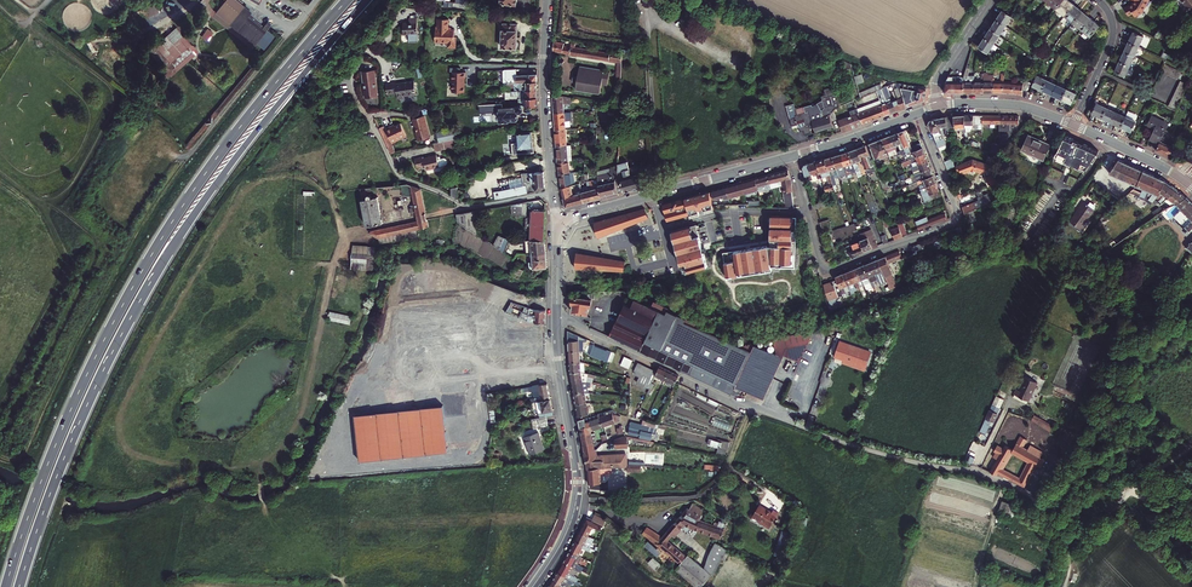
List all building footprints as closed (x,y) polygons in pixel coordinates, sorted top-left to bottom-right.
[(213,16),(252,49),(257,43),(265,49),(275,37),(267,31),(269,27),(265,24),(262,27),(249,16),(252,13),(236,0),(227,0),(213,16)] [(1063,0),(1048,0),(1047,1),(1056,9),(1063,0)] [(1065,16),(1074,4),(1069,0),(1063,0),(1056,9),(1065,16)] [(1133,3),(1124,8),(1128,15),(1133,12),(1133,13),(1135,14),(1142,11),(1146,3),(1148,4),(1150,0),(1135,0),(1133,3)] [(1191,12),(1191,0),(1181,0),(1191,13),(1191,12)] [(1065,16),(1073,23),(1083,11),(1074,4),(1065,16)] [(149,8),(148,19),(160,20),(161,8),(149,8)] [(997,19),(1006,25),(1012,16),(1002,10),(997,19)] [(1082,30),(1091,18),(1083,11),(1073,23),(1082,30)] [(448,18),(438,18),(438,26),(437,26),(436,26),(435,41),(442,41),(442,42),(449,42),(449,46),(455,46),(456,35),(454,35),(454,31),(455,31),(455,29),(451,28),(451,27),(448,26),(448,18)] [(1100,26),(1091,18),(1082,30),(1090,37),(1100,26)] [(1006,25),(997,19),(991,28),(996,32),(1000,34),(1006,25)] [(418,41),(417,22),(409,22),(403,23),(403,35),(408,34),(409,42),(418,41)] [(517,25),(503,24),(502,48),(516,48),(516,47),(518,45),(518,43),(516,41),(517,25)] [(994,43),(1000,34),(996,32),(991,28),(985,37),(994,43)] [(212,32),(208,29),(202,37),(207,40),(212,32)] [(1143,36),(1133,31),(1129,41),(1139,46),(1143,36)] [(191,44),(184,36),(168,50),(176,58),(171,62),(159,47),(153,51),(168,68),(173,68),(193,51),(189,46),(191,44)] [(994,43),(985,37),(979,46),(988,52),(994,43)] [(557,39),(554,39),(552,50),(570,54),(571,46),(563,45),(564,43),(556,41),(557,39)] [(570,54),(590,57),(591,50),(576,47),(576,42),(572,41),(571,46),(570,54)] [(1134,56),(1139,46),(1129,41),(1124,51),(1134,56)] [(198,52),(191,44),(189,46),(193,51),(173,68),(168,68),(153,51),(148,45),(146,47),(158,62),(152,67),(157,73),(159,72),(157,69),(162,66),(171,76),(198,52)] [(591,47),(591,50),(590,57),(609,60),(610,53),(596,50),(597,48),(593,47),(593,44),(592,44),(591,47)] [(953,82),(953,77),(953,76),(949,76),(946,81),(943,91),(945,93),(963,93),(964,77),(967,67),(972,49),(970,44),(967,48),(968,49),(964,58),(963,61),(961,60),(957,74),(962,75),(962,76),(958,76),(958,77),(957,82),(953,82)] [(610,50),(610,53),(609,60),(620,62),(619,64),(621,64),(622,52),(610,50)] [(1124,51),(1120,61),(1130,65),(1134,56),(1124,51)] [(1088,58),(1086,63),(1091,66),(1094,60),(1088,58)] [(841,59),(844,70),(852,67),(850,64),(841,59)] [(1130,65),(1120,61),(1115,71),(1125,75),(1130,65)] [(610,72),(579,66),(577,77),(576,83),(575,88),(600,92),(602,84),(608,85),(610,72)] [(467,67),(454,67),(453,88),(467,88),(467,67)] [(970,68),(967,67),(964,77),(963,93),(973,92),(974,82),(974,78),(974,77),(967,77),(970,68)] [(1174,77),(1177,70),(1173,68),(1169,75),(1174,77)] [(506,83),(507,83),(537,82),(537,75),(516,76),(516,69),(505,70),(506,83)] [(374,70),(361,72),(366,98),(378,96),(374,70)] [(984,79),(984,82),(983,92),(994,92),(994,81),(994,78),(994,75),(988,75),(988,73),(984,73),(984,74),(984,79)] [(856,84),(864,82),(864,81),(861,74),(854,77),(856,84)] [(998,82),(994,81),(994,92),(1002,92),(1004,81),(1004,77),(1004,74),(1002,74),(1002,77),(998,77),(998,82)] [(1042,90),(1047,80),(1037,75),(1033,85),(1042,90)] [(1057,84),(1047,80),(1042,90),(1052,94),(1057,84)] [(396,84),(396,83),(386,84),(387,92),(387,95),(397,93),(398,98),(403,97),(403,96),(416,94),(414,81),(396,84)] [(1004,81),(1002,92),(1022,94),(1023,90),(1027,91),(1030,84),(1026,82),(1024,81),(1023,83),(1004,81)] [(1181,81),(1178,85),(1186,89),(1187,87),(1188,84),(1181,81)] [(516,88),(516,91),(537,90),(537,82),(507,83),(508,89),(516,88)] [(974,82),(973,92),(983,92),(984,82),(974,82)] [(924,99),(927,89),(926,89),(898,83),(899,85),(900,88),(907,107),(918,103),(923,101),(924,99)] [(876,91),(881,89),(883,88),(881,84),(867,90),(859,93),(861,97),(864,96),(876,91)] [(1057,84),(1052,94),(1062,99),(1067,89),(1057,84)] [(792,126),(794,125),(797,124),(798,127),(800,132),(804,131),(805,135),(811,133),(810,128),(814,127),(815,131),(833,126),(831,121),(836,119),(834,112),(837,111),(836,108),(840,106),(834,87),(824,89),(825,95),(821,96),(822,101),(817,103),(818,105),(814,107),(812,105),(796,110),(794,103),(786,106),(792,126)] [(891,113),(896,111),(890,96),(888,92),(885,93),(883,88),(881,89),(882,91),(884,97),(891,113)] [(897,88),(894,89),(896,93),(902,109),(907,107),(900,88),(897,89),(897,88)] [(1076,93),(1067,89),(1062,99),(1072,103),(1076,93)] [(519,95),(519,98),(538,97),(537,90),(516,91),(511,91),(511,96),(519,95)] [(886,115),(891,113),(884,97),(882,98),(879,92),(877,93),(882,105),(886,115)] [(902,109),(896,93),(890,96),(896,111),(902,109)] [(564,112),(563,108),(562,96),(554,97),(552,97),(553,113),(564,112)] [(538,97),(519,98),(519,101),(507,102),(507,104),(507,107),(518,107),(522,106),(538,105),(538,103),(538,97)] [(1102,117),(1107,107),(1097,103),(1092,113),(1102,117)] [(863,124),(859,113),(856,105),(854,105),(855,109),(850,111),(851,116),(838,121),(842,131),(842,132),(863,124)] [(882,105),(870,109),(872,114),(875,113),(877,119),(886,115),(882,105)] [(518,107),(507,107),(499,108),(488,109),(488,111),(488,112),(490,113),(497,113),(499,111),(500,112),(501,121),(508,121),(508,120),(516,119),(518,118),(518,113),(519,112),(521,112),(523,110),(523,107),(522,106),(518,107)] [(1102,117),(1112,122),(1116,112),(1107,107),(1102,117)] [(872,114),(870,109),(859,113),(863,124),(877,119),(875,113),(872,114)] [(565,126),(564,118),(564,112),(553,113),(555,130),(565,129),(565,126)] [(1116,112),(1112,122),(1121,127),(1126,117),(1116,112)] [(954,116),(956,129),(961,128),(962,133),(964,132),(965,136),(967,135),(966,129),(965,127),(965,115),(954,116)] [(965,127),(966,129),(983,129),(983,115),(965,115),(965,127)] [(983,129),(983,134),(988,134),(988,124),(1000,124),(1001,124),(1001,115),(983,115),(983,129)] [(1001,126),(1001,124),(1019,124),(1019,116),(1001,115),(1001,124),(1000,124),(1000,126),(1001,126)] [(1168,124),(1152,115),(1147,125),(1155,129),(1150,139),(1159,144),(1168,124)] [(424,116),(414,119),(419,141),(430,138),(424,116)] [(954,116),(946,117),(948,130),(956,129),(954,116)] [(946,117),(936,118),(943,135),(946,135),(945,133),(949,133),(949,132),(948,130),(946,117)] [(1136,121),(1126,117),(1121,127),(1131,131),(1136,121)] [(929,124),(939,148),(947,144),(943,135),(936,118),(930,120),(929,124)] [(392,126),(387,129),(393,142),(407,136),(401,124),(392,128),(392,126)] [(380,128),(392,154),(396,152),(385,126),(380,128)] [(456,129),(437,133),(439,142),(444,141),(458,138),(456,129)] [(567,145),(566,137),(565,129),(555,130),(556,146),(567,145)] [(904,149),(901,150),(899,151),(901,155),(903,154),(904,154),(906,153),(907,154),(923,148),(921,143),(912,147),(905,130),(898,133),(904,149)] [(532,131),(518,133),(518,134),(516,135),(517,138),(519,139),(519,144),(517,143),(512,143),(513,154),(534,152),(532,131)] [(1165,132),(1156,151),(1169,157),(1174,147),(1168,145),(1169,143),(1167,143),(1171,135),(1165,132)] [(890,136),(895,146),(898,145),(901,150),(904,149),(898,133),(890,136)] [(882,139),(889,154),(892,153),(893,155),(898,153),(897,152),(895,146),(890,136),(882,139)] [(1022,150),(1044,159),(1050,145),(1029,136),(1022,150)] [(1100,152),(1066,136),(1055,157),(1086,170),(1100,152)] [(458,138),(444,141),(444,146),(445,150),(460,146),(459,143),(458,138)] [(882,139),(870,144),(875,157),(880,156),(880,157),(881,159),(889,155),(889,154),(882,139)] [(439,142),(433,144),(435,152),(445,150),(444,146),(444,141),(439,142)] [(567,150),(571,149),(571,147),(567,147),(567,145),(556,146),(557,162),(568,161),(567,150)] [(862,160),(867,174),(876,170),(866,145),(857,149),(862,160)] [(904,154),(906,161),(925,153),(923,148),(907,154),(906,153),(904,154)] [(857,149),(849,152),(855,167),(858,178),(862,176),(858,164),(856,164),(856,163),(862,160),(857,149)] [(841,154),(848,174),(851,172),(850,169),(855,167),(849,152),(841,154)] [(925,153),(906,161),(902,163),(904,167),(911,164),(913,167),(928,161),(925,153)] [(841,154),(833,157),(839,177),(840,177),(848,174),(841,154)] [(423,157),(415,159),(417,168),(424,166),(425,170),(439,167),(446,165),(447,162),(447,160),(444,158),(440,159),(439,157),(437,157),(436,155),(423,158),(423,157)] [(839,177),(833,157),(826,159),(834,185),(837,184),(835,178),(839,177)] [(826,159),(817,161),(822,177),(827,175),(830,184),(824,186),(826,192),(835,189),(834,185),(826,159)] [(945,162),(948,169),(955,166),(952,159),(945,162)] [(981,173),(984,174),(995,169),(996,169),(995,167),(990,165),(975,159),(963,163),(957,166),(958,169),(960,168),(961,171),(962,175),(971,171),(977,171),(981,173)] [(1137,185),(1144,171),(1119,160),(1109,173),(1110,174),(1105,182),(1106,182),(1102,188),(1121,201),(1124,197),(1137,185)] [(557,162),(559,174),(570,172),(568,161),(557,162)] [(803,168),(807,181),(812,179),(811,174),(814,173),(814,175),(817,174),(818,179),(822,177),(817,161),(805,165),(803,168)] [(913,170),(915,175),(931,168),(928,161),(913,167),(909,168),(910,171),(913,170)] [(614,182),(617,192),(617,193),(642,187),(636,167),(636,166),(629,167),(628,162),(618,164),(618,166),(618,172),(622,171),(625,179),(614,182)] [(617,192),(614,182),(618,172),(618,166),(610,168),(610,169),(609,172),(597,175),(598,183),(599,187),(601,196),(617,192)] [(915,175),(918,181),(933,175),(931,168),(915,175)] [(769,183),(770,184),(782,181),(784,197),(793,196),(792,182),(788,169),(768,175),(770,182),(769,183)] [(1153,175),(1144,171),(1137,185),(1143,188),(1140,196),(1145,198),(1148,190),(1147,190),(1153,175)] [(545,186),(544,172),(521,174),(522,177),(524,186),(501,191),(503,198),(509,197),(543,189),(545,186)] [(570,172),(559,174),(561,186),(572,183),(575,183),(574,172),(570,172)] [(985,177),(988,186),(1000,181),(996,172),(985,176),(985,177)] [(1067,183),(1075,186),(1078,177),(1070,174),(1067,183)] [(768,175),(755,178),(758,191),(758,192),(768,190),(771,189),(770,184),(769,183),(770,182),(768,175)] [(919,185),(921,188),(936,182),(933,175),(918,181),(909,185),(910,189),(919,185)] [(1147,190),(1148,190),(1159,195),(1165,181),(1153,175),(1147,190)] [(524,186),(522,177),(500,181),(501,191),(524,186)] [(740,182),(744,195),(758,191),(755,178),(740,182)] [(880,180),(883,188),(888,186),(885,178),(880,180)] [(602,198),(601,196),(599,187),(594,188),(594,184),(593,181),(589,182),(594,200),(602,198)] [(1156,198),(1159,200),(1171,185),(1166,181),(1165,181),(1159,195),(1156,198)] [(594,200),(589,182),(587,182),(588,188),(581,190),(581,193),(584,202),(594,200)] [(726,186),(730,198),(744,195),(740,182),(726,186)] [(921,188),(920,189),(922,192),(919,194),(920,198),(930,194),(932,200),(942,196),(939,190),(940,190),(936,182),(921,188)] [(420,188),(411,185),(417,215),(426,213),(420,188)] [(1168,197),(1178,190),(1171,185),(1159,200),(1162,203),(1164,201),(1168,197)] [(560,189),(565,207),(584,202),(581,193),(572,196),(570,186),(561,188),(560,189)] [(725,200),(730,198),(726,186),(716,189),(717,193),(722,192),(724,197),(725,200)] [(717,193),(716,189),(711,190),(714,200),(724,197),(722,192),(717,193)] [(713,206),(710,190),(685,197),(689,213),(713,206)] [(1171,206),(1176,203),(1186,196),(1178,190),(1168,197),(1164,201),(1171,206)] [(493,192),(495,198),(495,200),(503,198),(501,191),(493,192)] [(965,213),(973,210),(991,202),(988,193),(978,197),(979,200),(962,207),(965,213)] [(362,200),(367,226),(383,223),(378,196),(375,197),(374,196),(371,196),(371,195),(369,195),(368,195),(367,196),(368,199),(362,200)] [(1185,227),(1183,229),(1186,232),(1188,230),(1189,231),(1191,228),(1191,202),(1187,197),(1186,196),(1176,203),(1182,209),(1175,216),(1185,227)] [(689,213),(685,197),(662,203),(667,220),(689,214),(689,213)] [(816,209),(830,204),(829,200),(814,205),(816,209)] [(895,200),(889,202),(892,208),(898,206),(895,200)] [(527,201),(512,204),(512,215),(526,216),(527,201)] [(1084,203),(1070,221),(1081,228),(1094,210),(1084,203)] [(1153,212),(1156,216),(1161,212),(1163,211),(1164,210),(1160,207),(1153,212)] [(645,209),(624,214),(628,226),(648,218),(645,209)] [(531,240),(545,241),(546,210),(534,210),(532,212),(531,240)] [(965,213),(967,219),(969,223),(977,220),(973,210),(965,213)] [(456,214),(457,215),(458,222),(477,234),(474,211),(456,214)] [(624,214),(613,217),(616,231),(628,226),(624,214)] [(795,215),(773,214),(772,248),(774,266),(795,267),(795,215)] [(916,222),(919,230),(947,218),(945,214),(928,220),(927,217),(916,222)] [(613,217),(594,222),(598,238),(616,231),(613,217)] [(372,231),(371,233),(377,238),(385,236),(390,235),(392,235),(418,229),(429,227),(427,219),(419,221),(372,231)] [(829,220),(820,222),(823,233),(833,230),(829,220)] [(899,227),(902,237),(908,234),(903,223),(905,222),(904,221),(897,223),(899,227)] [(707,267),(696,225),(671,231),(683,274),(707,267)] [(956,228),(960,237),(964,235),(961,226),(956,228)] [(899,227),(891,230),(895,240),(902,237),(899,227)] [(863,239),(860,240),(860,241),(865,251),(878,246),(871,229),(861,233),(863,239)] [(494,246),(504,253),(509,239),(499,235),(494,246)] [(531,240),(525,240),(526,253),(527,254),(532,254),(546,253),(545,241),(531,240)] [(844,251),(847,259),(859,254),(859,253),(865,251),(860,241),(851,245),(847,246),(848,250),(844,251)] [(351,268),(373,269),(375,245),(352,244),(351,268)] [(735,260),(725,262),(727,277),(773,271),(769,245),(734,249),(735,260)] [(878,260),(885,277),(886,278),(890,289),(897,286),(892,274),(893,273),(889,263),(902,257),(900,251),(878,260)] [(532,254),(532,259),(532,262),(528,262),(529,267),(531,269),(538,269),(538,272),(546,272),(546,268),(547,268),(546,253),(532,254)] [(592,256),(576,253),(575,269),(591,270),(592,256)] [(625,261),(592,256),(591,270),(623,272),(625,261)] [(878,260),(872,262),(878,279),(880,283),(883,282),(882,279),(881,278),(885,277),(878,260)] [(878,279),(872,262),(864,265),(871,282),(874,288),(877,286),(875,281),(878,279)] [(864,265),(857,268),(864,285),(865,288),(867,287),(866,284),(871,282),(864,265)] [(524,270),(516,266),(513,271),(521,275),(524,270)] [(850,271),(857,290),(858,291),(860,290),(859,287),(864,285),(857,268),(850,271)] [(850,271),(843,274),(850,291),(853,298),(856,297),(854,291),(857,290),(850,271)] [(836,277),(837,280),(843,295),(844,297),(848,296),(846,292),(850,291),(843,274),(836,277)] [(843,295),(837,280),(824,285),(831,306),(836,304),(835,298),(843,295)] [(585,298),(573,296),(572,303),(574,303),(572,311),(588,314),(590,306),(591,306),(593,294),(586,294),(585,298)] [(610,336),(732,394),(732,393),(736,395),(740,393),(742,389),(764,399),(783,357),(755,344),(744,345),(743,347),(685,322),(687,318),(670,310),(670,309),(655,302),(653,307),(634,299),(627,297),(610,336)] [(528,314),(545,316),(545,310),(543,310),(533,309),(529,308),(522,305),(520,311),(528,314)] [(353,414),(357,459),(447,452),(449,445),(446,403),(475,401),(472,364),(471,348),(472,344),(469,307),(397,313),(389,342),(372,343),(374,365),(369,366),(369,372),(367,383),(366,376),(349,377),(352,420),(353,414)] [(331,311),(329,319),(350,323),(352,315),(331,311)] [(545,322),(545,316),(528,314),(520,311),(518,316),(530,321),(545,322)] [(568,330),(568,351),(579,352),(584,353),(584,347),(583,339),(587,341),(587,339),(568,330)] [(836,357),(866,368),(873,352),(843,340),(836,357)] [(595,344),(591,355),(604,360),(608,361),(612,351),(595,344)] [(568,351),(569,362),(579,362),(579,352),(568,351)] [(632,360),(624,356),(620,364),(628,368),(632,360)] [(844,360),(843,363),(865,372),(866,368),(844,360)] [(569,372),(580,372),(579,362),(569,362),(569,372)] [(657,371),(638,362),(633,371),(641,375),(638,383),(649,388),(655,376),(657,371)] [(657,371),(655,376),(665,381),(669,371),(659,366),(657,371)] [(679,376),(669,371),(665,381),(675,385),(679,376)] [(569,372),(571,382),(582,381),(580,372),(569,372)] [(1028,400),(1037,382),(1025,376),(1021,383),(1023,384),(1021,390),(1017,388),(1014,394),(1015,394),(1028,400)] [(573,393),(583,392),(583,387),(589,387),(589,383),(582,381),(571,382),(573,393)] [(536,401),(550,399),(547,383),(535,385),(535,390),(532,390),(534,398),(530,399),(531,402),(536,401)] [(575,404),(585,403),(583,392),(573,393),(575,404)] [(1028,400),(1015,394),(1013,397),(1026,403),(1028,400)] [(1002,402),(994,398),(992,404),(999,407),(1002,402)] [(536,401),(540,417),(554,415),(550,399),(536,401)] [(575,404),(578,416),(588,415),(585,403),(575,404)] [(999,407),(992,404),(985,419),(991,421),(993,422),(999,407)] [(602,427),(603,427),(615,423),(615,422),(620,421),(619,416),(617,415),(617,413),(612,410),(609,410),(610,413),(599,417),(602,427)] [(602,427),(599,417),(598,414),(589,417),(590,420),(593,430),(602,427)] [(1041,417),(1035,414),(1032,419),(1038,422),(1041,417)] [(539,418),(540,427),(548,426),(547,417),(539,418)] [(589,431),(585,421),(584,418),(578,420),(581,434),(592,432),(592,430),(589,431)] [(991,421),(985,419),(977,436),(983,438),(991,421)] [(662,433),(630,426),(629,434),(660,441),(662,433)] [(581,434),(583,445),(594,443),(592,432),(581,434)] [(539,433),(524,438),(530,455),(545,449),(539,433)] [(626,435),(613,438),(616,449),(628,446),(626,435)] [(1021,436),(1017,443),(1023,447),(1027,439),(1021,436)] [(714,446),(719,447),(726,449),(728,450),(730,442),(723,440),(722,442),(709,439),(708,445),(714,446)] [(1037,465),(1042,457),(1041,457),(1041,456),(1028,450),(1023,447),(1017,443),(1013,449),(1005,445),(1004,448),(998,444),(994,452),(995,453),(993,457),(998,459),(991,471),(998,475),(999,474),(1025,487),(1037,465)] [(1031,445),(1028,450),(1041,456),(1044,452),(1031,445)] [(979,448),(974,446),(967,463),(971,465),(979,448)] [(584,449),(587,469),(599,467),(599,468),(606,468),(627,467),(627,456),(604,457),(601,454),(596,455),(595,447),(584,449)] [(495,449),(490,449),(490,458),(500,458),(500,453),(495,452),(495,449)] [(587,469),(589,483),(600,483),(600,471),(607,471),(606,468),(599,468),(599,467),(587,469)] [(657,543),(681,563),(675,571),(694,586),(706,586),(707,585),(727,551),(727,550),(716,544),(702,569),(687,557),(669,542),(675,535),(685,524),(695,529),(730,541),(734,532),(725,528),(727,523),(713,518),(711,524),(701,520),(704,510),(699,508),(699,507),(693,504),(689,509),(688,508),(663,537),(657,543)] [(769,532),(779,516),(773,513),(771,516),(767,513),(760,508),(753,519),(762,525),(761,527),(769,532)] [(595,515),(593,521),(604,526),(604,527),(606,521),(595,515)] [(580,533),(589,537),(593,528),(601,532),(604,526),(593,521),(588,518),(580,533)] [(657,543),(663,537),(647,527),(642,534),(657,543)] [(779,551),(788,553),(793,534),(784,532),(779,551)] [(580,533),(576,541),(589,547),(593,538),(589,537),(580,533)] [(576,541),(570,552),(577,555),(581,548),(588,551),(590,548),(589,547),(576,541)] [(563,565),(577,571),(587,575),(589,569),(577,564),(581,557),(577,555),(570,552),(563,565)] [(649,562),(658,570),(663,564),(654,556),(649,562)] [(559,572),(577,583),(580,579),(574,575),(577,571),(563,565),(559,572)] [(554,580),(564,586),(567,582),(574,586),(577,583),(559,572),(554,580)]
